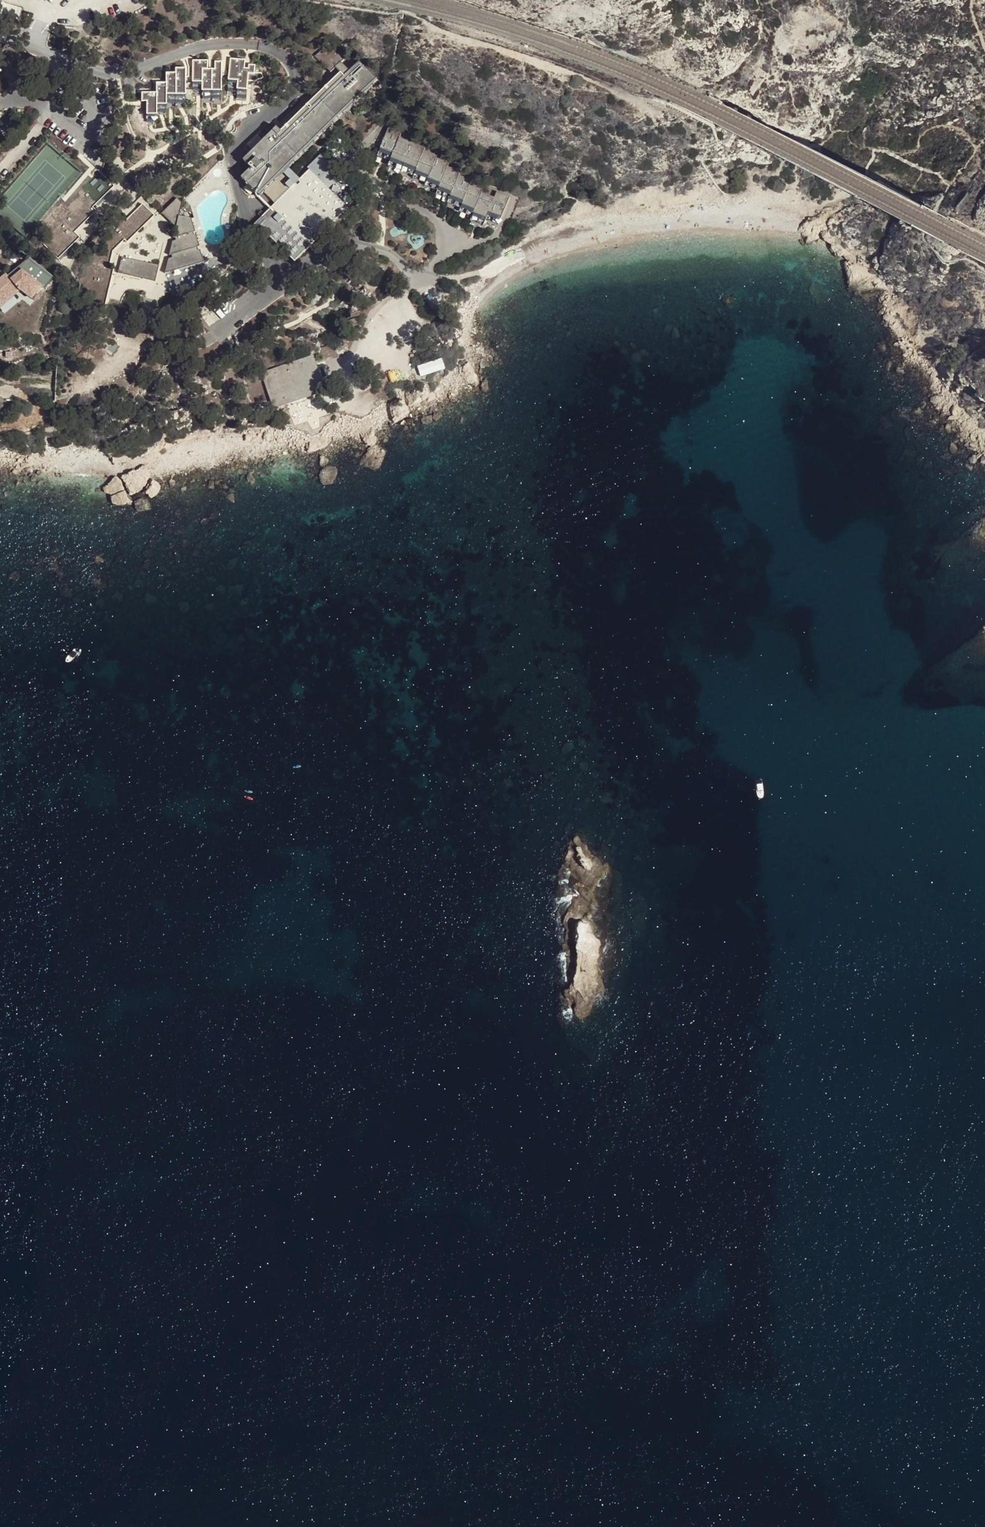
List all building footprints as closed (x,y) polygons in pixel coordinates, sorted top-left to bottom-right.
[(48,36),(45,43),(52,45),(55,39),(48,36)] [(257,193),(279,171),(293,184),(254,222),(292,260),(345,209),(308,170),(301,177),(287,163),(374,78),(358,62),(348,71),(339,62),(342,60),(326,44),(313,56),(329,72),(333,68),(342,77),(272,146),(264,138),(242,160),(250,168),(240,177),(257,193)] [(35,74),(34,65),(18,67),(20,79),(27,78),(27,75),(35,74)] [(216,106),(182,71),(163,90),(197,125),(216,106)] [(386,128),(377,152),(390,157),(388,162),(414,172),(413,174),(426,179),(425,182),(437,187),(436,190),(449,195),(447,199),(460,204),(459,208),(472,213),(471,217),(483,221),(485,216),(498,221),(508,197),(495,192),(493,198),(480,193),(481,189),(468,184),(469,181),(457,175),(458,172),(445,167),(447,163),(434,158),(435,156),(422,150),(423,148),(397,138),(399,133),(386,128)] [(79,196),(58,217),(63,222),(41,242),(56,258),(77,238),(72,232),(94,211),(90,207),(112,186),(96,170),(74,191),(79,196)] [(173,227),(163,272),(201,262),(189,218),(177,215),(180,203),(175,198),(159,212),(173,227)] [(140,203),(100,242),(87,301),(103,304),(111,268),(107,266),(111,251),(122,239),(126,242),(152,215),(140,203)] [(120,257),(116,272),(153,281),(156,265),(120,257)] [(0,278),(0,305),(18,290),(29,298),(30,298),(39,286),(20,270),(14,275),(9,279),(4,274),(0,278)] [(10,270),(4,274),(9,279),(14,275),(10,270)] [(39,286),(30,298),(33,300),(42,289),(39,286)] [(312,355),(260,372),(272,409),(324,392),(312,355)] [(440,358),(416,367),(420,378),(444,369),(440,358)]
